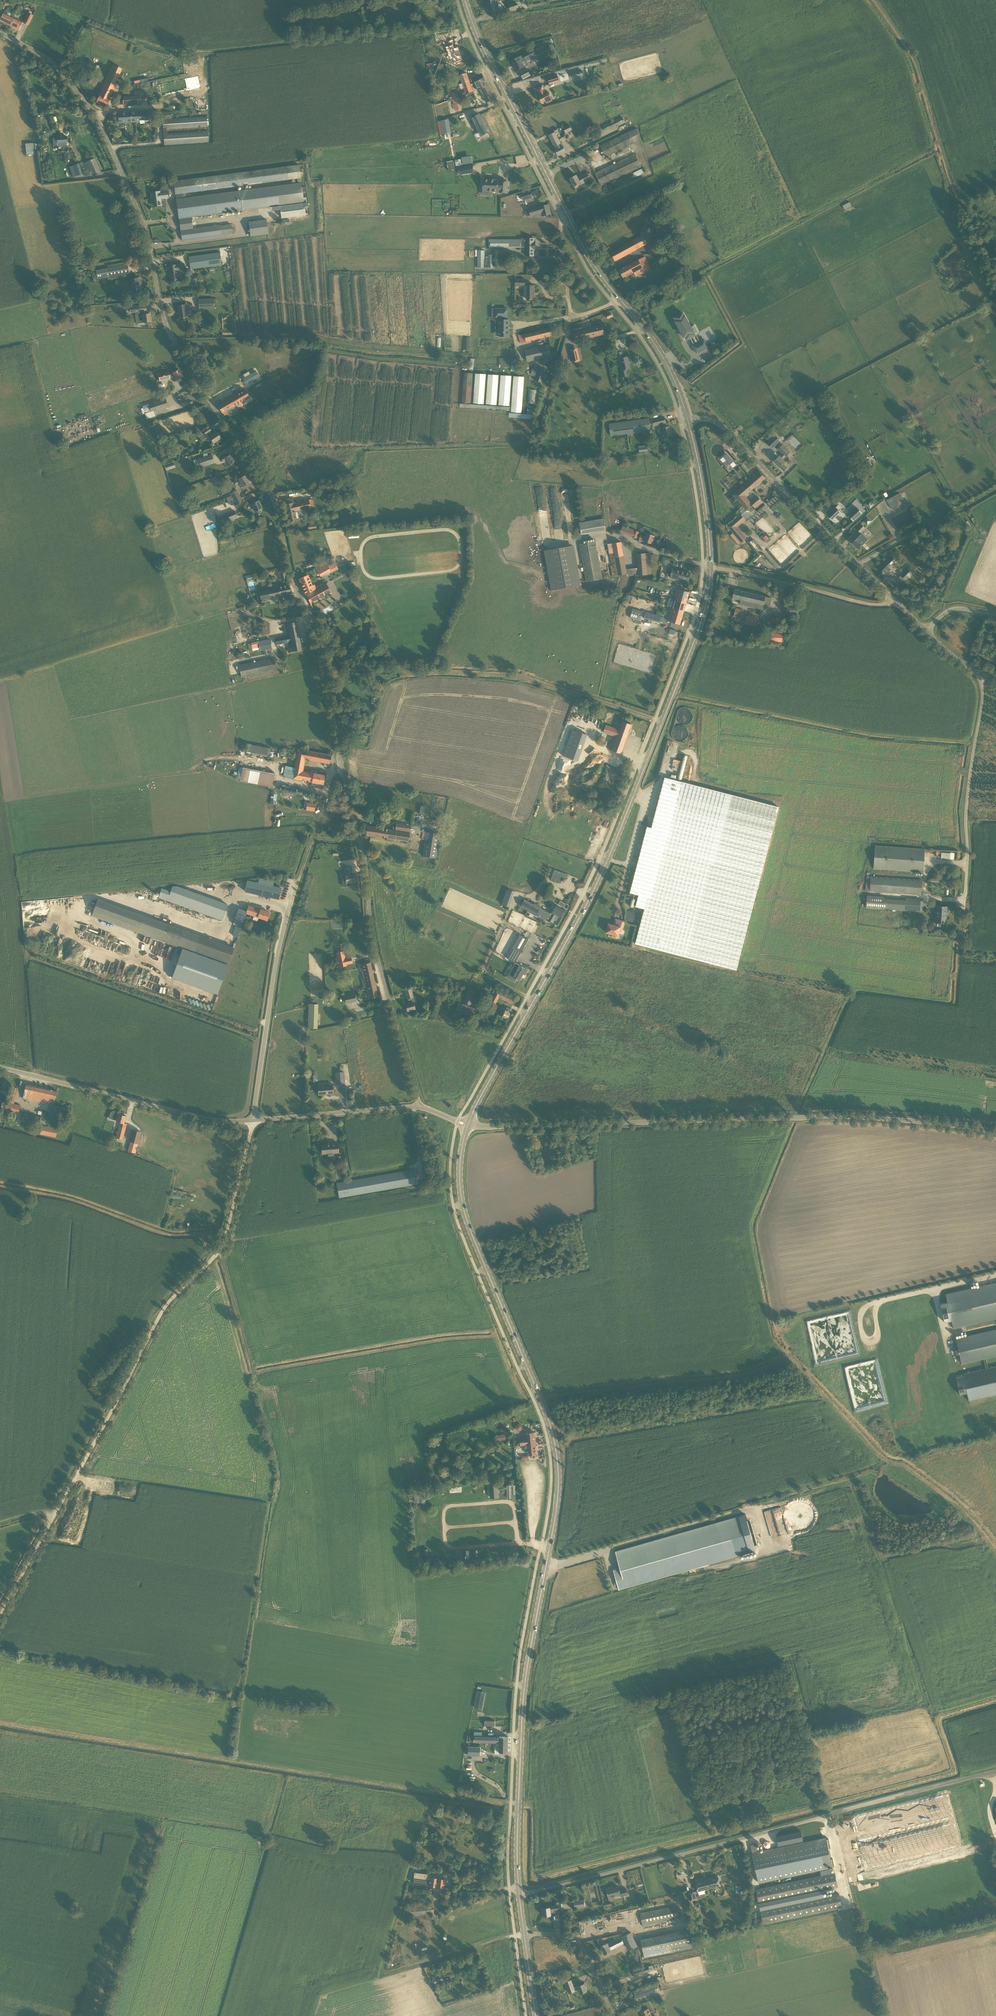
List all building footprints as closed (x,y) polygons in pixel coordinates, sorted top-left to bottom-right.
[(497,8),(500,7),(501,7),(501,5),(501,4),(500,3),(498,4),(496,4),(495,2),(488,4),(489,9),(490,8),(490,10),(489,10),(491,16),(499,14),(497,8)] [(11,26),(15,18),(3,13),(0,20),(0,21),(11,26)] [(28,13),(23,23),(28,25),(33,15),(28,13)] [(23,22),(15,18),(11,26),(19,30),(23,22)] [(453,44),(445,47),(448,55),(448,54),(450,59),(452,58),(454,63),(462,60),(461,55),(460,52),(459,52),(458,47),(454,48),(453,44)] [(519,57),(512,61),(517,71),(524,67),(521,62),(525,60),(525,61),(534,56),(531,50),(522,54),(523,55),(519,57)] [(105,84),(96,102),(106,106),(109,99),(114,88),(113,87),(120,73),(110,69),(103,83),(105,84)] [(527,69),(520,73),(523,79),(530,75),(527,69)] [(582,70),(571,73),(572,76),(573,78),(577,77),(579,76),(579,77),(580,77),(584,76),(582,70)] [(461,87),(463,86),(466,94),(473,92),(467,73),(459,75),(462,83),(460,84),(461,87)] [(496,98),(489,87),(482,74),(473,79),(477,86),(481,92),(487,103),(496,98)] [(160,96),(204,87),(202,78),(201,75),(158,83),(160,96)] [(548,78),(550,84),(559,81),(557,75),(548,78)] [(547,92),(543,86),(543,85),(535,88),(539,96),(538,96),(539,98),(539,99),(540,102),(541,102),(542,104),(546,102),(547,103),(552,101),(548,92),(547,92)] [(123,104),(141,103),(140,92),(134,92),(134,96),(123,97),(123,100),(119,100),(116,106),(123,106),(123,104)] [(136,112),(136,122),(140,121),(140,120),(148,120),(148,111),(136,112)] [(136,122),(136,112),(118,113),(118,123),(136,122)] [(488,132),(479,114),(472,118),(481,136),(488,132)] [(624,122),(622,116),(602,126),(605,131),(624,122)] [(164,145),(209,142),(208,131),(167,134),(167,129),(208,126),(207,117),(163,120),(164,145)] [(449,119),(441,121),(443,134),(447,134),(445,124),(449,123),(449,119)] [(570,124),(563,128),(565,133),(572,130),(570,124)] [(636,129),(632,130),(600,146),(605,157),(611,154),(612,157),(616,155),(615,153),(622,149),(622,150),(617,153),(618,156),(631,150),(629,146),(632,144),(630,138),(639,134),(636,129)] [(549,135),(556,149),(563,146),(563,145),(562,146),(555,132),(549,135)] [(33,143),(25,144),(26,154),(34,154),(33,143)] [(563,146),(556,149),(555,149),(558,156),(566,152),(563,146)] [(601,186),(641,167),(635,154),(595,173),(601,186)] [(87,175),(100,169),(94,158),(87,162),(90,169),(85,171),(87,175)] [(454,160),(446,162),(447,166),(448,171),(455,169),(455,166),(454,160)] [(473,164),(458,167),(460,175),(474,173),(473,164)] [(232,234),(231,223),(231,224),(225,225),(226,227),(220,227),(220,225),(193,228),(191,217),(304,202),(301,183),(300,178),(299,165),(174,181),(175,194),(176,194),(176,199),(179,219),(180,230),(182,240),(232,234)] [(641,169),(633,173),(635,177),(643,173),(641,169)] [(576,175),(570,179),(572,183),(572,184),(573,186),(574,187),(580,183),(581,185),(591,179),(587,173),(578,178),(576,175)] [(497,181),(497,179),(483,178),(482,191),(482,190),(487,190),(487,191),(486,191),(506,192),(507,181),(497,181)] [(153,200),(154,206),(161,205),(161,206),(166,205),(165,201),(161,201),(161,199),(168,198),(167,191),(160,192),(160,191),(151,192),(152,200),(153,200)] [(531,191),(521,194),(523,201),(533,198),(531,191)] [(307,202),(280,206),(281,218),(305,215),(304,208),(308,207),(307,202)] [(543,216),(551,214),(548,204),(541,206),(541,205),(537,206),(538,207),(529,209),(529,210),(526,211),(527,216),(531,216),(535,215),(535,217),(542,215),(543,216)] [(266,219),(249,222),(251,236),(268,234),(266,219)] [(526,256),(534,256),(534,250),(535,250),(535,242),(534,242),(534,238),(526,238),(521,238),(521,239),(490,239),(490,247),(521,247),(526,247),(526,256)] [(610,253),(615,261),(637,249),(632,241),(610,253)] [(485,259),(485,251),(477,251),(477,268),(485,268),(485,267),(489,267),(493,267),(493,254),(489,254),(489,259),(485,259)] [(190,269),(222,265),(220,252),(189,257),(190,269)] [(638,260),(619,270),(623,278),(640,269),(643,273),(651,269),(645,256),(638,260)] [(127,264),(108,267),(109,277),(129,273),(127,264)] [(171,280),(175,280),(175,282),(181,281),(180,275),(178,275),(177,270),(185,269),(184,264),(176,265),(169,266),(171,280)] [(139,278),(130,279),(127,280),(129,293),(142,290),(141,285),(140,285),(139,278)] [(527,299),(536,299),(536,295),(535,295),(535,285),(527,285),(527,299)] [(199,308),(215,308),(214,299),(198,299),(199,308)] [(177,305),(179,319),(187,317),(186,310),(190,310),(189,304),(177,305)] [(137,312),(138,323),(139,325),(144,324),(144,322),(151,321),(150,314),(147,314),(146,311),(146,305),(136,306),(137,312)] [(511,335),(511,324),(506,324),(506,307),(497,307),(497,324),(499,324),(498,335),(511,335)] [(681,331),(684,337),(685,336),(687,340),(695,335),(693,332),(685,316),(683,313),(675,318),(676,321),(676,322),(679,327),(681,331)] [(573,332),(575,341),(583,339),(604,334),(602,326),(592,328),(592,327),(573,332)] [(520,343),(552,335),(551,328),(518,335),(520,343)] [(708,347),(704,339),(693,345),(697,353),(708,347)] [(551,357),(548,344),(525,350),(527,362),(551,357)] [(617,353),(623,377),(628,376),(626,370),(630,369),(628,361),(629,361),(628,357),(623,358),(621,352),(617,353)] [(573,362),(580,361),(578,354),(572,356),(573,362)] [(510,358),(499,358),(499,368),(511,367),(510,358)] [(542,382),(546,370),(539,368),(535,380),(542,382)] [(180,378),(183,376),(179,369),(173,373),(170,375),(168,370),(157,373),(160,381),(170,378),(171,377),(174,382),(177,380),(178,382),(181,380),(180,378)] [(250,374),(245,377),(244,378),(247,384),(259,377),(256,371),(250,374)] [(463,373),(460,402),(471,403),(473,373),(463,373)] [(475,373),(473,403),(483,404),(486,374),(475,373)] [(488,374),(486,404),(496,405),(499,375),(488,374)] [(501,375),(499,405),(509,406),(511,376),(501,375)] [(514,376),(511,412),(521,413),(524,377),(514,376)] [(225,401),(231,412),(242,406),(240,403),(249,397),(245,389),(225,401)] [(154,402),(149,404),(151,412),(154,411),(168,407),(165,399),(154,402)] [(225,416),(231,412),(225,401),(221,403),(222,405),(219,406),(218,405),(217,405),(222,413),(223,413),(225,416)] [(527,414),(509,413),(509,417),(533,418),(533,409),(527,409),(527,414)] [(665,437),(671,435),(669,426),(667,427),(666,423),(664,417),(652,420),(654,426),(662,424),(663,428),(664,431),(660,432),(661,438),(665,437)] [(611,436),(650,430),(649,418),(609,424),(611,436)] [(163,434),(159,424),(151,428),(155,437),(163,434)] [(209,427),(208,428),(203,431),(206,435),(207,433),(210,437),(209,437),(214,443),(221,438),(217,432),(213,435),(209,429),(210,429),(209,427)] [(772,449),(780,441),(775,436),(767,443),(772,449)] [(779,456),(774,461),(779,467),(784,471),(787,468),(783,464),(785,462),(783,459),(785,457),(790,452),(783,445),(778,449),(782,453),(779,456)] [(203,454),(204,457),(196,459),(199,468),(214,463),(211,454),(208,455),(207,453),(203,454)] [(230,464),(236,460),(231,453),(225,457),(224,456),(220,458),(222,462),(226,459),(230,464)] [(727,454),(723,457),(726,460),(730,465),(733,468),(736,465),(734,461),(727,454)] [(723,457),(720,459),(723,463),(730,471),(733,468),(730,465),(726,460),(723,457)] [(765,478),(758,470),(754,473),(756,475),(733,495),(746,510),(752,505),(755,509),(763,502),(758,496),(751,503),(749,501),(749,502),(744,496),(765,478)] [(230,480),(228,475),(220,477),(222,483),(230,480)] [(243,486),(249,482),(245,475),(238,479),(239,479),(234,482),(236,485),(240,482),(243,486)] [(234,500),(241,497),(236,490),(229,494),(230,496),(226,498),(228,502),(234,500)] [(905,503),(900,493),(887,499),(892,509),(905,503)] [(312,499),(309,499),(294,502),(293,497),(284,499),(289,522),(297,520),(296,519),(301,518),(299,510),(310,508),(310,507),(314,506),(312,499)] [(253,507),(255,511),(257,516),(261,514),(259,509),(262,508),(259,500),(252,503),(252,504),(247,506),(248,509),(253,507)] [(827,515),(833,522),(834,522),(833,521),(842,513),(842,514),(842,513),(838,509),(840,507),(840,508),(840,507),(835,502),(835,503),(831,506),(831,507),(830,507),(833,510),(827,515)] [(853,521),(862,513),(856,507),(848,515),(853,521)] [(220,525),(237,518),(234,510),(217,517),(220,525)] [(741,515),(728,526),(741,542),(746,538),(736,527),(745,519),(741,515)] [(871,521),(867,517),(863,521),(867,525),(871,521)] [(581,535),(606,530),(604,518),(579,522),(581,535)] [(860,533),(865,528),(861,524),(856,529),(860,533)] [(623,526),(620,535),(623,536),(624,534),(636,538),(639,532),(623,526)] [(640,535),(639,539),(644,541),(652,544),(655,536),(647,533),(645,537),(640,535)] [(861,533),(855,539),(852,543),(858,549),(868,539),(861,533)] [(602,579),(596,541),(579,544),(586,582),(602,579)] [(755,549),(759,546),(755,541),(751,544),(755,549)] [(638,575),(651,574),(649,553),(636,554),(638,568),(626,569),(621,542),(612,543),(614,553),(610,553),(612,565),(611,566),(613,576),(626,574),(627,576),(638,575)] [(581,585),(574,545),(544,551),(551,590),(581,585)] [(315,560),(325,557),(323,551),(314,554),(315,560)] [(889,574),(892,577),(895,574),(892,571),(888,568),(896,560),(892,556),(884,564),(886,566),(881,572),(887,577),(889,574)] [(331,572),(338,568),(335,562),(328,566),(326,562),(316,568),(320,576),(330,570),(331,572)] [(906,580),(915,570),(909,566),(900,575),(906,580)] [(667,576),(688,582),(690,573),(683,571),(683,572),(672,569),(669,569),(667,576)] [(286,578),(284,570),(278,571),(279,580),(286,578)] [(311,604),(321,599),(331,593),(326,583),(316,589),(314,585),(312,585),(307,575),(299,579),(306,595),(311,604)] [(930,575),(927,581),(931,583),(935,578),(930,575)] [(289,585),(287,585),(259,591),(261,600),(291,594),(289,585)] [(672,599),(686,603),(689,592),(680,590),(677,589),(676,592),(675,592),(672,599)] [(769,606),(771,598),(734,589),(732,598),(740,600),(739,604),(763,609),(763,605),(769,606)] [(670,608),(684,611),(686,603),(672,599),(670,607),(670,608)] [(798,615),(798,613),(799,608),(788,606),(787,611),(786,613),(798,615)] [(631,614),(630,618),(639,621),(641,617),(642,611),(632,608),(631,614)] [(670,614),(682,618),(684,611),(670,608),(669,611),(670,612),(670,614)] [(646,612),(644,618),(659,623),(660,621),(661,617),(661,616),(646,612)] [(682,618),(670,614),(668,621),(680,624),(682,618)] [(756,626),(758,618),(746,615),(745,624),(756,626)] [(289,652),(301,650),(296,622),(284,624),(286,634),(289,634),(290,636),(275,638),(276,644),(291,642),(292,647),(288,648),(289,652)] [(781,642),(782,635),(770,634),(769,641),(781,642)] [(270,639),(258,641),(251,643),(248,644),(249,651),(260,649),(260,650),(272,648),(270,639)] [(277,670),(274,657),(239,665),(241,677),(277,670)] [(617,752),(621,754),(632,724),(623,721),(620,730),(606,725),(603,732),(613,736),(608,749),(617,752)] [(561,755),(577,760),(586,733),(570,728),(561,755)] [(246,752),(254,754),(255,745),(248,744),(246,752)] [(271,749),(271,750),(270,755),(278,756),(279,750),(278,750),(279,746),(273,746),(272,749),(271,749)] [(298,749),(295,763),(294,767),(285,765),(283,777),(312,782),(323,784),(326,771),(325,771),(322,770),(322,771),(320,770),(319,774),(314,773),(314,771),(311,770),(311,773),(303,771),(305,759),(324,763),(324,766),(326,767),(327,767),(327,766),(327,763),(330,764),(331,755),(298,749)] [(243,767),(242,767),(239,767),(237,778),(240,779),(240,781),(272,787),(275,773),(243,767)] [(736,970),(743,943),(761,877),(779,807),(665,777),(652,828),(647,826),(629,896),(634,897),(635,894),(638,895),(635,907),(644,909),(635,944),(736,970)] [(314,810),(314,802),(305,802),(305,810),(314,810)] [(366,835),(370,836),(408,841),(411,825),(396,823),(395,830),(367,826),(366,835)] [(426,831),(422,856),(436,858),(440,833),(426,831)] [(925,849),(875,845),(873,869),(923,872),(925,849)] [(345,875),(346,878),(342,878),(343,883),(346,882),(355,881),(354,874),(351,875),(350,867),(345,868),(346,875),(345,875)] [(551,879),(561,883),(561,881),(564,882),(565,879),(567,879),(568,877),(569,875),(568,875),(554,870),(551,879)] [(921,894),(922,880),(867,876),(866,891),(921,894)] [(255,893),(270,897),(279,899),(281,888),(247,880),(245,891),(255,893)] [(160,887),(156,898),(222,919),(227,903),(170,884),(168,890),(160,887)] [(912,903),(910,903),(910,900),(891,899),(891,901),(884,900),(884,896),(867,895),(866,908),(880,909),(879,913),(887,914),(887,909),(920,911),(921,899),(912,899),(912,903)] [(228,964),(234,948),(98,899),(92,915),(165,942),(182,948),(175,967),(172,977),(217,994),(228,964)] [(550,913),(545,911),(526,900),(522,908),(527,911),(528,908),(553,922),(556,915),(559,917),(563,910),(556,906),(554,910),(553,909),(550,913)] [(249,905),(247,911),(246,913),(267,920),(269,912),(249,905)] [(936,923),(945,923),(945,915),(947,915),(947,907),(937,906),(936,923)] [(246,913),(247,911),(238,908),(233,924),(241,927),(246,913)] [(621,931),(624,921),(617,919),(617,920),(616,926),(614,925),(608,924),(606,932),(614,934),(613,937),(617,938),(618,935),(619,931),(621,931)] [(520,933),(507,957),(515,961),(528,938),(520,933)] [(347,952),(340,953),(343,964),(347,963),(348,965),(350,965),(356,964),(355,958),(349,960),(347,952)] [(364,978),(362,979),(363,982),(374,979),(371,962),(359,965),(360,971),(362,971),(364,978)] [(519,965),(517,970),(513,977),(519,981),(523,974),(525,975),(528,970),(521,966),(519,965)] [(374,979),(363,982),(364,987),(367,986),(369,998),(378,996),(374,979)] [(414,1002),(413,997),(411,988),(405,990),(407,999),(408,999),(409,1003),(405,1004),(407,1011),(415,1009),(413,1002),(414,1002)] [(513,1004),(517,998),(496,988),(494,991),(488,1002),(494,1006),(497,1001),(499,997),(506,1001),(506,1000),(513,1004)] [(471,1006),(475,991),(467,989),(463,1003),(471,1006)] [(345,1003),(356,1001),(355,993),(344,996),(345,1003)] [(474,1018),(477,1009),(458,1003),(455,1012),(474,1018)] [(316,1004),(309,1004),(308,1028),(315,1028),(316,1004)] [(499,1014),(506,1018),(509,1011),(511,1009),(507,1007),(506,1009),(501,1007),(499,1010),(501,1011),(499,1014)] [(337,1084),(345,1083),(344,1072),(336,1072),(337,1084)] [(54,1105),(57,1091),(26,1084),(23,1098),(54,1105)] [(318,1085),(319,1094),(319,1093),(326,1093),(326,1094),(334,1093),(333,1084),(318,1085)] [(20,1105),(13,1104),(7,1102),(2,1101),(0,1110),(18,1114),(20,1105)] [(58,1127),(62,1107),(51,1105),(47,1125),(58,1127)] [(43,1111),(40,1123),(46,1124),(49,1113),(43,1111)] [(37,1124),(39,1117),(23,1113),(21,1121),(37,1124)] [(116,1138),(122,1139),(127,1124),(124,1123),(126,1116),(119,1114),(117,1121),(120,1122),(116,1138)] [(56,1137),(57,1129),(42,1126),(40,1133),(56,1137)] [(130,1142),(138,1144),(141,1132),(133,1130),(130,1142)] [(334,1156),(334,1152),(339,1152),(338,1143),(334,1143),(334,1144),(322,1145),(323,1153),(328,1153),(328,1156),(334,1156)] [(339,1197),(418,1183),(416,1169),(337,1183),(339,1197)] [(946,1294),(948,1302),(940,1304),(944,1322),(952,1320),(954,1329),(995,1319),(995,1282),(946,1294)] [(956,1338),(958,1349),(955,1349),(956,1354),(959,1354),(962,1364),(984,1359),(986,1369),(963,1374),(963,1376),(956,1378),(960,1394),(967,1393),(969,1401),(995,1395),(995,1366),(988,1368),(986,1359),(995,1356),(995,1329),(956,1338)] [(534,1457),(536,1457),(536,1454),(537,1454),(534,1432),(526,1433),(527,1438),(520,1439),(520,1445),(527,1445),(528,1455),(533,1454),(534,1457)] [(499,1497),(498,1485),(490,1485),(491,1498),(499,1497)] [(424,1494),(414,1495),(415,1502),(420,1502),(419,1498),(424,1498),(424,1494)] [(789,1503),(787,1522),(806,1524),(807,1519),(809,1519),(810,1505),(789,1503)] [(787,1533),(781,1507),(764,1511),(771,1537),(787,1533)] [(747,1519),(745,1514),(615,1551),(620,1568),(613,1570),(619,1589),(756,1551),(747,1519)] [(477,1694),(474,1708),(482,1709),(485,1696),(477,1694)] [(499,1743),(499,1744),(508,1744),(508,1737),(482,1736),(482,1742),(484,1742),(499,1743)] [(508,1744),(499,1744),(499,1747),(495,1747),(495,1753),(499,1754),(499,1752),(508,1752),(508,1744)] [(480,1756),(481,1747),(468,1746),(468,1755),(480,1756)] [(947,1795),(854,1818),(867,1869),(960,1845),(954,1823),(905,1836),(901,1837),(870,1845),(868,1845),(867,1839),(868,1838),(909,1828),(913,1827),(953,1817),(947,1795)] [(780,1846),(805,1841),(803,1833),(778,1838),(780,1846)] [(825,1838),(757,1852),(756,1844),(750,1845),(758,1882),(832,1867),(826,1837),(825,1837),(826,1838),(825,1838)] [(424,1876),(425,1873),(414,1872),(413,1883),(436,1886),(443,1887),(444,1878),(424,1876)] [(838,1887),(835,1873),(756,1889),(759,1903),(838,1887)] [(720,1885),(718,1876),(703,1880),(703,1879),(695,1881),(698,1891),(720,1885)] [(628,1894),(626,1888),(619,1890),(619,1889),(618,1886),(614,1887),(614,1886),(606,1888),(607,1893),(608,1893),(609,1900),(615,1898),(614,1895),(620,1894),(621,1896),(628,1894)] [(690,1900),(696,1898),(694,1892),(688,1893),(690,1900)] [(842,1909),(839,1893),(760,1910),(763,1923),(838,1908),(838,1910),(842,1909)] [(584,1899),(574,1901),(574,1908),(585,1906),(584,1899)] [(551,1910),(556,1910),(559,1909),(558,1904),(546,1906),(547,1907),(543,1908),(544,1916),(551,1915),(551,1910)] [(643,1925),(679,1917),(677,1905),(640,1913),(643,1925)] [(693,1928),(664,1934),(668,1952),(697,1946),(695,1939),(693,1928)] [(638,1945),(631,1931),(622,1936),(629,1950),(638,1945)] [(613,1935),(616,1940),(608,1944),(607,1943),(601,1946),(604,1954),(611,1950),(611,1949),(623,1943),(621,1937),(619,1934),(613,1935)] [(641,1939),(644,1952),(645,1957),(668,1952),(664,1934),(641,1939)] [(634,1969),(636,1975),(650,1971),(648,1965),(634,1969)] [(587,1990),(584,1983),(574,1987),(571,1979),(565,1982),(569,1993),(575,1991),(575,1990),(579,1989),(580,1993),(587,1990)] [(648,2008),(641,2011),(643,2015),(652,2015),(648,2008)]
